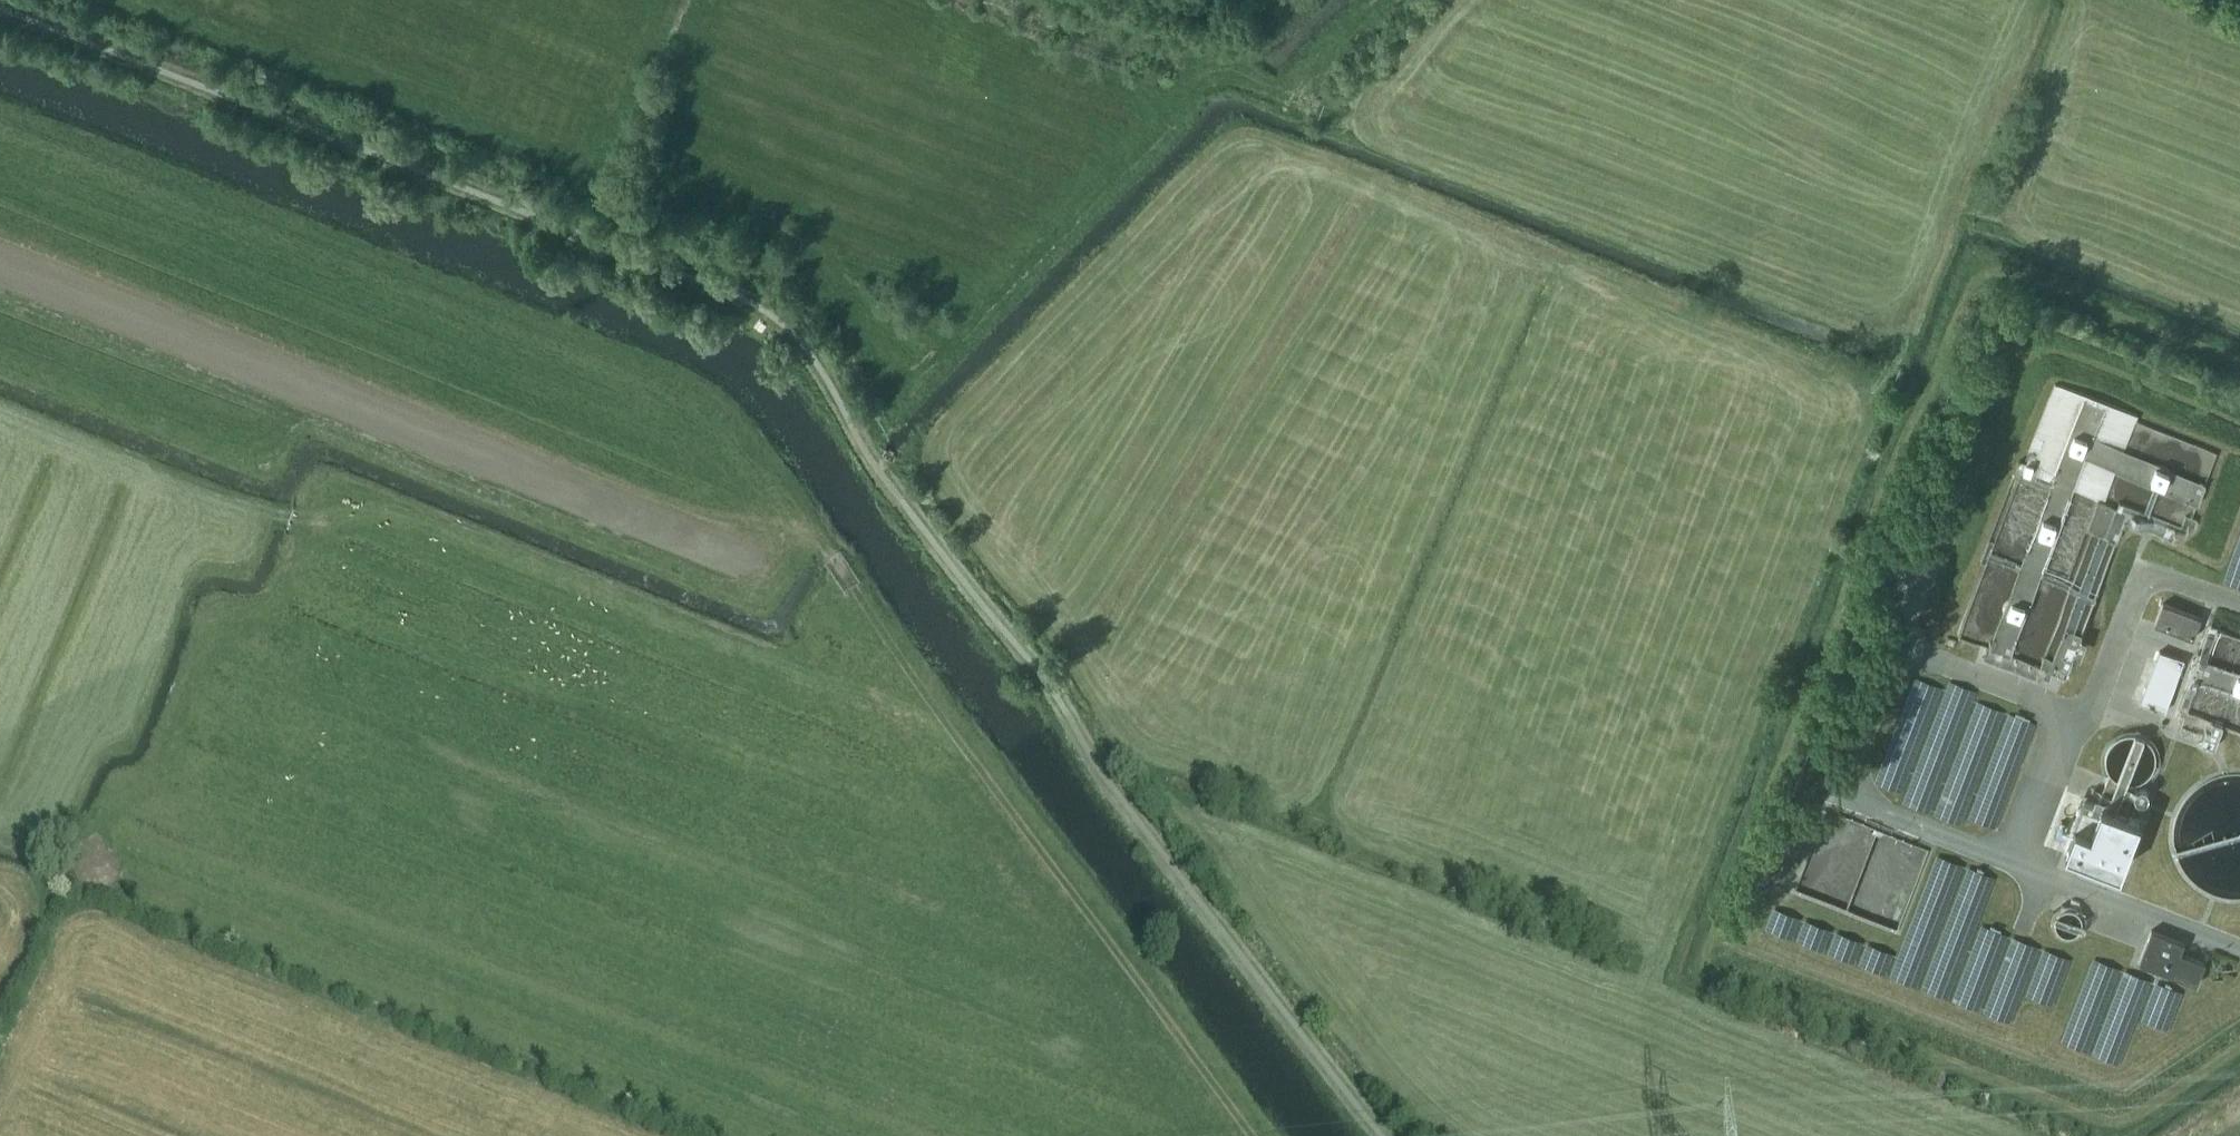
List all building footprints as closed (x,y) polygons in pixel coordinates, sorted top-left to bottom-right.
[(2227,582),(2239,587),(2239,544),(2227,582)] [(2201,617),(2163,602),(2155,623),(2193,638),(2201,617)] [(2165,711),(2184,660),(2159,650),(2140,701),(2165,711)] [(1900,799),(1998,832),(2036,717),(1917,678),(1881,784),(1903,792),(1900,799)] [(2119,870),(2139,819),(2097,802),(2084,798),(2065,848),(2119,870)] [(2012,1017),(2022,988),(2021,982),(2027,965),(2039,964),(2040,967),(2040,964),(2050,968),(2051,972),(2063,971),(2061,954),(2045,949),(2055,948),(1988,926),(1975,927),(1983,902),(1982,886),(1973,883),(1958,927),(1959,933),(1906,937),(1892,978),(2012,1017)] [(2139,961),(2171,974),(2172,974),(2196,984),(2205,962),(2180,952),(2184,942),(2152,929),(2139,961)] [(2121,1061),(2151,977),(2096,958),(2089,978),(2122,990),(2113,1014),(2091,1006),(2094,998),(2085,995),(2068,1042),(2121,1061)] [(2162,981),(2145,1018),(2169,1029),(2185,992),(2162,981)]
